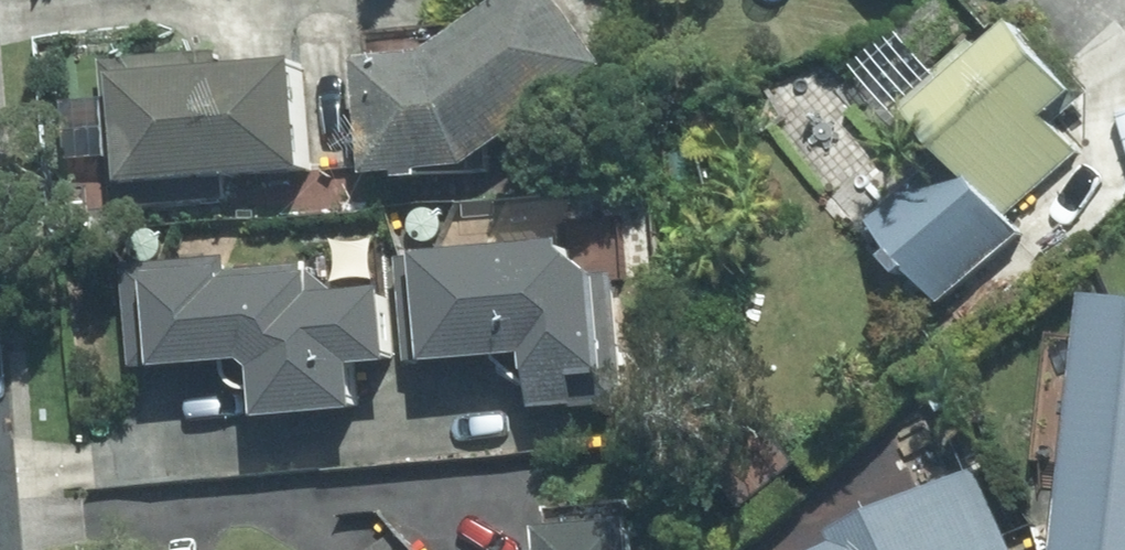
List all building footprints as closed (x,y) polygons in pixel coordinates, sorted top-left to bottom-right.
[(478,165),(636,63),(591,0),(524,0),(450,55),(387,55),(387,165),(478,165)] [(1056,230),(1028,200),(1112,121),(1011,13),(927,92),(968,136),(876,222),(963,316),(1056,230)] [(313,54),(129,59),(132,181),(317,175),(313,54)] [(404,359),(405,316),(432,317),(430,360),(543,364),(541,398),(593,400),(594,367),(623,368),(627,280),(599,243),(408,242),(406,298),(328,295),(329,268),(273,266),(144,260),(139,361),(268,366),(267,400),(377,405),(379,358),(404,359)] [(1095,304),(1071,549),(1124,549),(1124,307),(1095,304)] [(992,464),(902,500),(847,522),(854,540),(829,549),(1027,549),(992,464)] [(658,509),(565,509),(565,549),(658,549),(658,509)]
